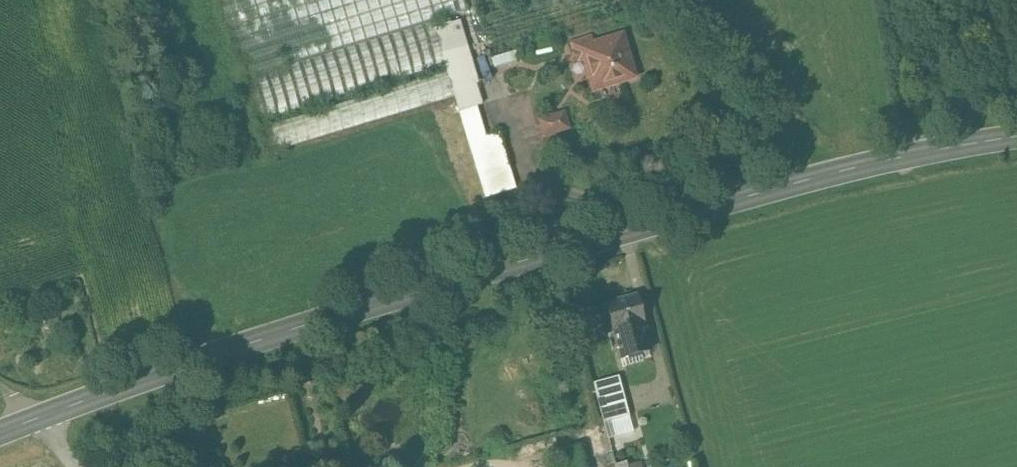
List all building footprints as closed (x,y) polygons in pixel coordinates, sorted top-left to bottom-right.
[(219,4),(242,78),(431,21),(466,10),(463,0),(232,0),(219,4)] [(431,21),(242,78),(255,123),(445,65),(434,28),(431,21)] [(459,21),(434,28),(445,65),(447,71),(453,91),(475,84),(478,83),(459,21)] [(623,35),(592,44),(590,38),(572,44),(578,62),(583,60),(592,91),(636,78),(623,35)] [(514,52),(492,58),(495,68),(517,62),(514,52)] [(447,71),(257,129),(265,155),(455,97),(453,91),(447,71)] [(475,84),(453,91),(455,97),(459,111),(474,106),(471,96),(478,94),(475,84)] [(474,106),(459,111),(469,144),(485,139),(474,106)] [(564,114),(540,121),(545,136),(569,129),(564,114)] [(485,139),(469,144),(486,197),(515,188),(498,135),(485,139)] [(635,296),(605,304),(613,334),(614,334),(619,354),(622,353),(642,348),(649,346),(643,326),(635,296)] [(642,348),(622,353),(626,366),(642,362),(640,354),(644,353),(642,348)] [(621,388),(596,395),(604,424),(629,417),(621,388)] [(579,450),(555,456),(558,466),(584,466),(579,450)] [(619,466),(648,466),(647,459),(618,464),(619,466)]
